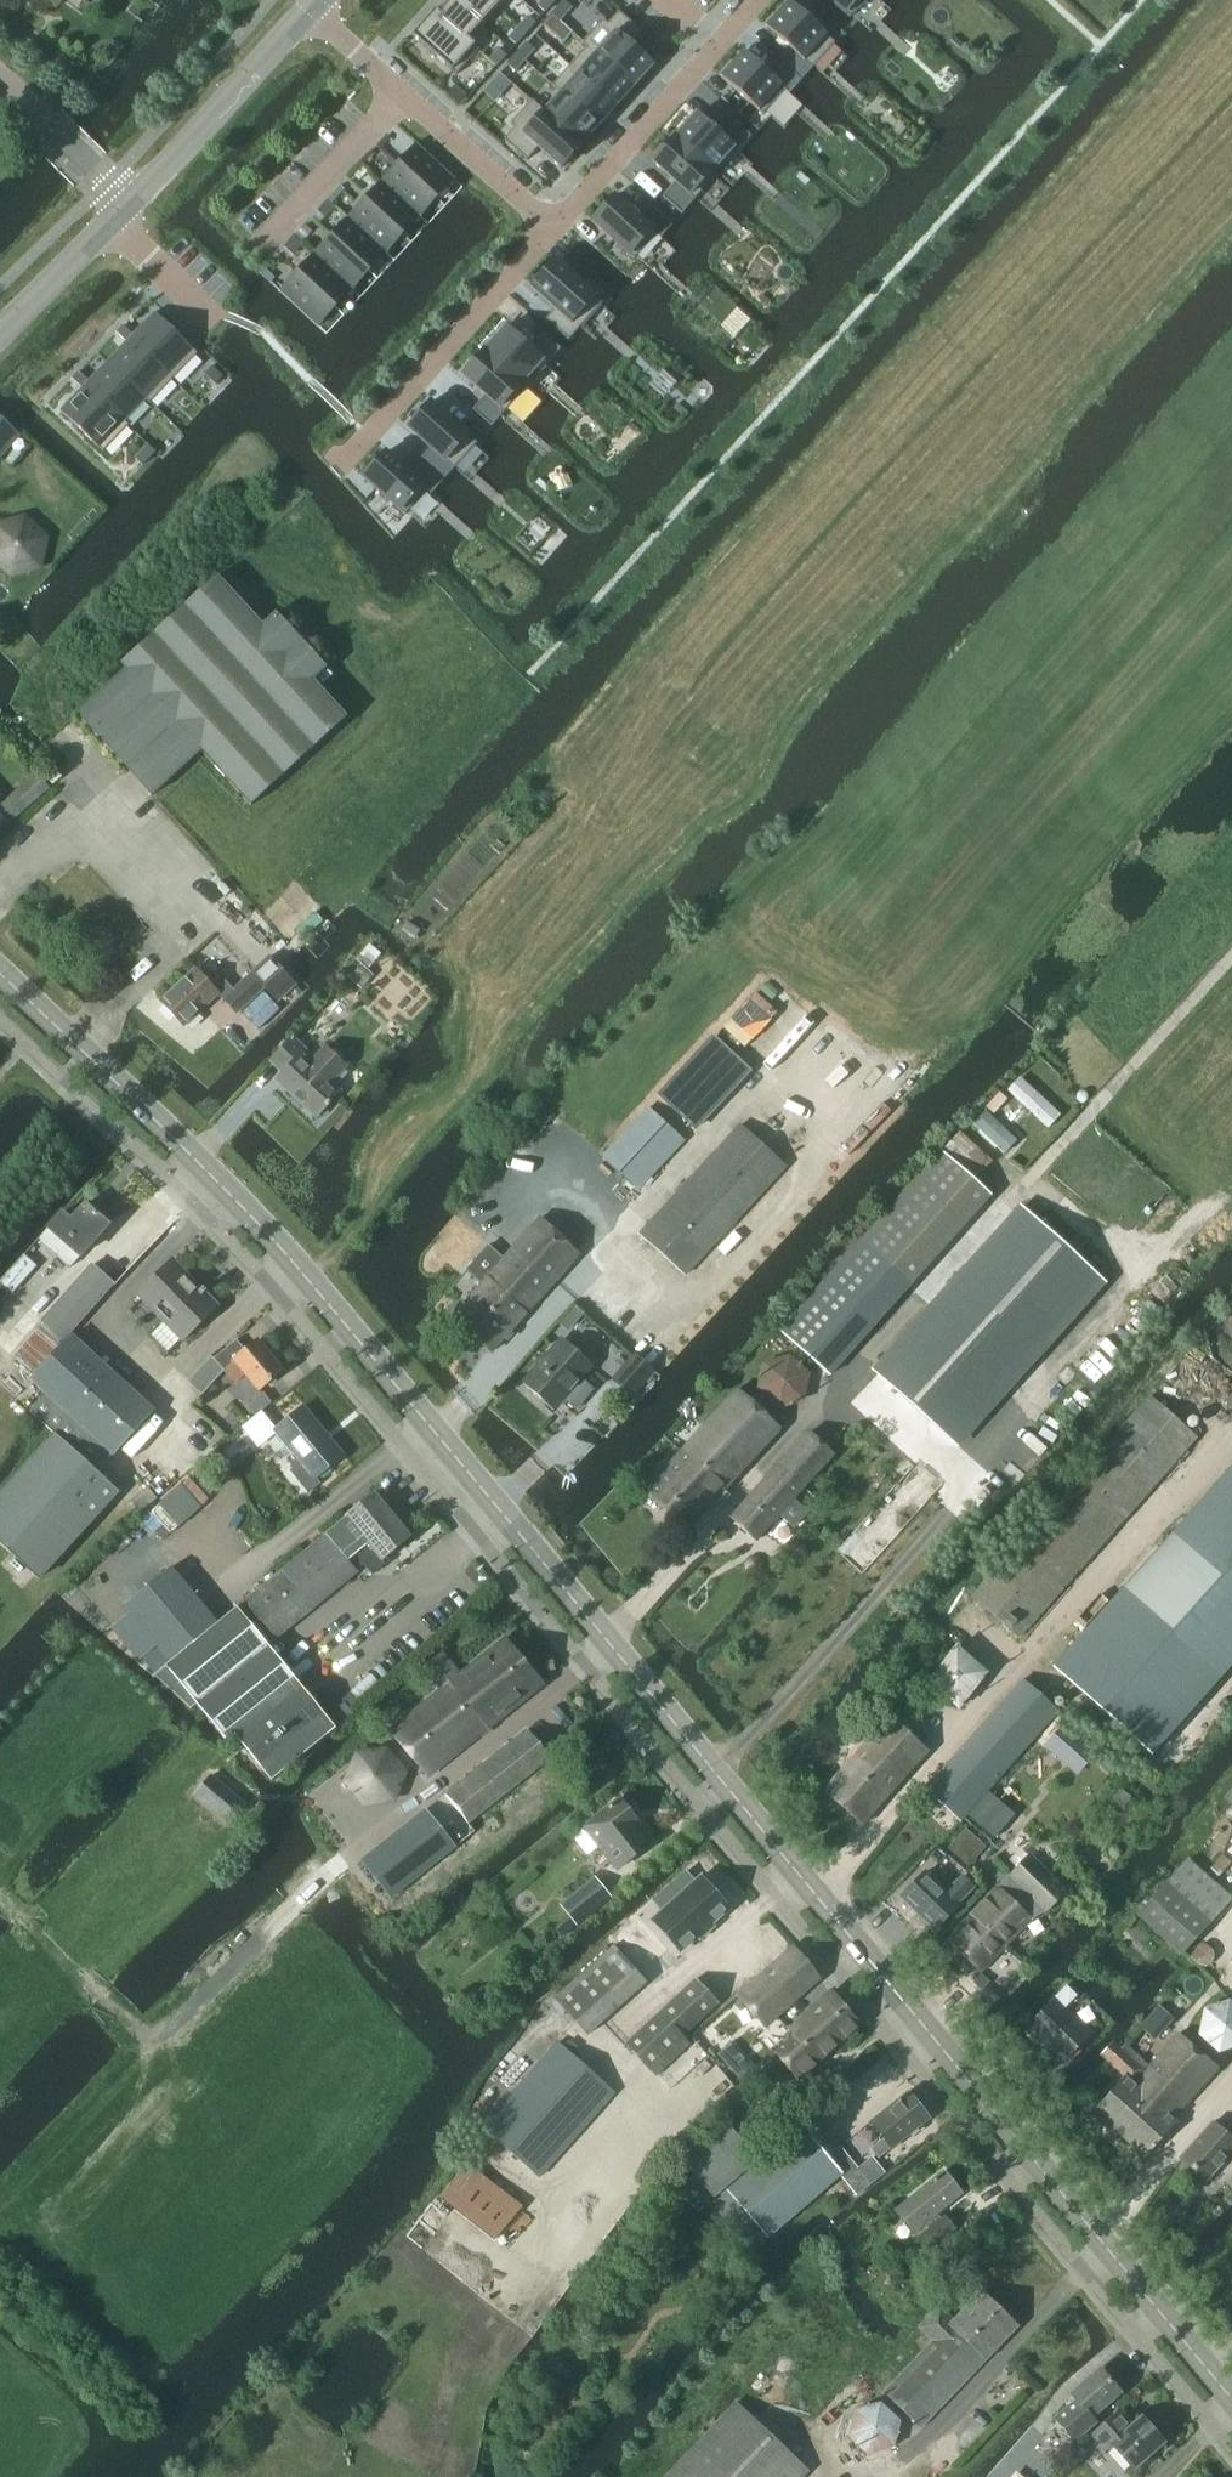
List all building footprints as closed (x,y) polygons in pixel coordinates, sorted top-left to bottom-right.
[(434,12),(478,51),(479,50),(469,41),(483,26),(454,0),(447,0),(436,12),(435,11),(434,12)] [(483,26),(497,10),(486,0),(454,0),(483,26)] [(497,10),(506,0),(486,0),(497,10)] [(537,6),(544,13),(554,2),(552,0),(543,0),(537,6)] [(849,19),(866,0),(829,0),(849,19)] [(564,2),(553,14),(560,21),(571,8),(564,2)] [(788,3),(765,28),(782,43),(788,49),(777,61),(801,82),(814,67),(833,46),(834,44),(831,41),(788,3)] [(434,12),(412,37),(456,76),(478,51),(434,12)] [(603,20),(584,42),(634,87),(653,66),(631,45),(641,33),(618,12),(607,24),(603,20)] [(553,14),(542,26),(542,27),(549,33),(560,21),(553,14)] [(527,17),(518,28),(525,35),(535,24),(527,17)] [(518,28),(508,39),(515,45),(525,35),(518,28)] [(586,48),(570,66),(616,107),(634,87),(584,42),(582,44),(586,48)] [(526,44),(517,55),(524,61),(534,50),(526,44)] [(498,50),(489,60),(496,67),(506,56),(505,56),(498,50)] [(743,53),(721,78),(762,116),(784,91),(788,95),(789,95),(801,82),(777,61),(766,73),(743,53)] [(516,56),(507,65),(514,72),(524,61),(517,55),(516,56)] [(561,76),(552,86),(598,127),(616,107),(570,66),(561,76)] [(531,101),(529,102),(580,148),(598,127),(552,86),(551,87),(560,95),(544,112),(531,101)] [(454,87),(447,94),(458,104),(465,97),(454,87)] [(514,128),(503,140),(527,161),(538,149),(549,159),(560,169),(580,148),(529,102),(510,124),(514,128)] [(696,114),(674,139),(716,176),(717,175),(712,171),(733,149),(737,153),(751,137),(732,120),(719,134),(696,114)] [(674,139),(652,164),(675,184),(662,198),(681,215),(695,199),(696,199),(715,177),(716,176),(674,139)] [(416,147),(399,165),(432,196),(444,183),(449,187),(454,181),(416,146),(417,145),(416,144),(414,145),(416,147)] [(432,196),(399,165),(383,182),(381,181),(381,182),(420,218),(425,213),(420,209),(432,196)] [(420,218),(381,182),(380,182),(381,183),(365,201),(399,232),(411,219),(415,224),(420,218)] [(615,197),(592,222),(595,225),(634,260),(636,257),(655,235),(660,239),(672,226),(648,205),(637,217),(632,212),(615,197)] [(399,232),(365,201),(349,218),(348,217),(347,218),(386,255),(391,249),(387,245),(399,232)] [(386,255),(347,218),(346,219),(348,220),(331,237),(364,269),(377,255),(382,260),(386,255)] [(364,269),(331,237),(315,255),(314,254),(313,254),(353,291),(358,286),(353,281),(364,269)] [(353,291),(313,254),(313,255),(314,256),(298,273),(331,305),(343,292),(348,296),(353,291)] [(556,262),(533,288),(556,308),(545,320),(568,341),(580,328),(600,306),(602,303),(560,265),(556,262)] [(331,305),(298,273),(281,292),(280,290),(278,292),(280,293),(280,292),(318,328),(324,322),(319,318),(331,305)] [(133,336),(130,340),(172,381),(197,355),(155,314),(153,316),(133,336)] [(126,343),(107,363),(150,404),(172,381),(130,340),(133,336),(123,327),(122,326),(116,333),(116,334),(126,343)] [(506,327),(484,351),(526,389),(545,367),(560,350),(541,333),(529,347),(506,327)] [(484,351),(462,376),(465,379),(484,397),(472,411),(491,428),(506,411),(526,389),(484,351)] [(78,373),(71,380),(72,380),(82,390),(85,386),(128,427),(129,426),(125,422),(130,416),(143,403),(145,401),(149,405),(150,404),(107,363),(89,383),(78,373)] [(211,368),(204,375),(215,385),(222,378),(211,368)] [(82,390),(60,412),(103,453),(107,449),(128,427),(85,386),(82,390)] [(430,403),(408,428),(425,444),(430,448),(419,461),(443,481),(454,469),(474,447),(476,444),(469,437),(434,406),(430,403)] [(20,437),(0,419),(0,459),(20,437)] [(147,446),(134,459),(142,466),(154,452),(147,446)] [(386,453),(363,478),(404,515),(426,491),(431,495),(443,481),(419,461),(408,473),(386,453)] [(11,579),(41,568),(48,538),(24,517),(0,525),(0,568),(11,579)] [(277,614),(264,626),(218,577),(122,664),(127,670),(78,715),(152,797),(202,751),(252,806),(348,718),(314,681),(327,668),(277,614)] [(53,785),(63,778),(55,768),(46,776),(53,785)] [(14,820),(50,788),(37,774),(1,806),(14,820)] [(197,971),(163,1003),(184,1026),(220,993),(226,999),(225,1000),(238,1014),(266,989),(279,1003),(296,986),(270,958),(235,991),(222,978),(212,987),(197,971)] [(302,1056),(307,1051),(294,1039),(272,1062),(284,1073),(277,1081),(318,1118),(342,1093),(331,1083),(346,1067),(327,1049),(312,1065),(302,1056)] [(694,1129),(748,1071),(718,1043),(664,1101),(694,1129)] [(640,1190),(685,1142),(649,1109),(604,1157),(640,1190)] [(686,1277),(786,1168),(741,1125),(640,1235),(686,1277)] [(48,1229),(37,1240),(70,1269),(80,1257),(108,1226),(85,1206),(71,1222),(61,1214),(48,1229)] [(1023,1210),(875,1374),(955,1445),(1102,1281),(1023,1210)] [(494,1353),(582,1255),(542,1220),(506,1260),(491,1247),(468,1273),(483,1286),(455,1318),(494,1353)] [(858,1242),(779,1332),(830,1378),(910,1288),(858,1242)] [(183,1341),(218,1307),(174,1261),(139,1295),(183,1341)] [(66,1341),(115,1285),(93,1266),(44,1322),(66,1341)] [(155,1411),(73,1336),(33,1381),(47,1395),(31,1412),(56,1435),(0,1497),(0,1542),(40,1579),(119,1493),(98,1473),(155,1411)] [(234,1385),(246,1375),(260,1391),(283,1371),(258,1342),(246,1352),(237,1341),(215,1360),(225,1372),(224,1374),(234,1385)] [(556,1408),(593,1367),(564,1341),(527,1382),(556,1408)] [(801,1382),(802,1375),(801,1368),(799,1362),(795,1356),(790,1352),(784,1349),(777,1347),(770,1348),(764,1350),(758,1353),(753,1358),(750,1364),(748,1370),(748,1377),(749,1384),(753,1390),(757,1395),(763,1399),(769,1401),(776,1401),(783,1400),(789,1398),(794,1393),(798,1388),(801,1382)] [(630,1399),(655,1372),(636,1354),(610,1380),(630,1399)] [(225,1372),(215,1360),(212,1358),(189,1383),(203,1396),(224,1374),(225,1372)] [(689,1531),(782,1429),(740,1390),(647,1493),(689,1531)] [(1020,1639),(1148,1493),(1197,1439),(1153,1399),(1103,1453),(975,1599),(1020,1639)] [(316,1479),(344,1457),(304,1407),(275,1431),(295,1455),(288,1460),(295,1468),(291,1471),(309,1493),(320,1484),(316,1479)] [(805,1488),(834,1456),(809,1434),(780,1466),(805,1488)] [(795,1499),(805,1488),(780,1466),(734,1518),(759,1540),(781,1516),(795,1529),(810,1512),(795,1499)] [(1052,1668),(1150,1757),(1231,1666),(1231,1467),(1052,1668)] [(382,1562),(411,1538),(375,1494),(346,1518),(347,1519),(327,1535),(357,1572),(365,1565),(369,1571),(381,1561),(382,1562)] [(299,1684),(269,1646),(358,1573),(357,1572),(327,1535),(219,1624),(156,1676),(193,1710),(198,1706),(213,1724),(228,1743),(236,1736),(299,1684)] [(219,1624),(173,1568),(125,1606),(130,1613),(111,1629),(140,1664),(144,1661),(156,1676),(219,1624)] [(543,1686),(538,1680),(506,1640),(462,1674),(444,1652),(426,1667),(444,1689),(392,1731),(429,1778),(543,1686)] [(963,1821),(1034,1740),(1057,1714),(1059,1712),(1023,1681),(928,1791),(963,1821)] [(337,1729),(336,1728),(328,1718),(299,1684),(236,1736),(273,1781),(337,1729)] [(864,1827),(929,1755),(890,1720),(826,1792),(864,1827)] [(1063,1725),(1045,1746),(1077,1775),(1096,1754),(1063,1725)] [(550,1761),(527,1732),(447,1796),(470,1825),(550,1761)] [(404,1775),(405,1768),(404,1762),(402,1755),(398,1750),(393,1745),(387,1742),(380,1741),(373,1741),(367,1743),(361,1747),(356,1751),(353,1757),(351,1764),(351,1770),(352,1777),(356,1783),(360,1788),(366,1792),(372,1794),(379,1795),(386,1793),(392,1791),(397,1787),(401,1781),(404,1775)] [(1223,1798),(1231,1807),(1231,1788),(1223,1798)] [(995,1839),(1016,1815),(990,1792),(969,1816),(995,1839)] [(629,1803),(624,1803),(622,1800),(585,1827),(619,1871),(655,1843),(634,1816),(635,1811),(629,1803)] [(390,1900),(456,1848),(425,1809),(359,1861),(390,1900)] [(1045,1914),(1067,1891),(1031,1857),(973,1917),(1006,1949),(1042,1911),(1045,1914)] [(1209,1925),(1231,1900),(1231,1899),(1189,1861),(1138,1916),(1181,1956),(1209,1925)] [(961,1880),(947,1894),(927,1873),(904,1896),(922,1914),(921,1915),(937,1930),(960,1907),(959,1906),(973,1892),(961,1880)] [(554,1928),(561,1937),(612,1898),(597,1878),(562,1905),(570,1915),(554,1928)] [(653,1922),(680,1951),(697,1936),(698,1938),(711,1927),(710,1925),(727,1909),(701,1879),(653,1922)] [(982,1974),(1006,1949),(973,1917),(948,1941),(982,1974)] [(586,2036),(646,1983),(614,1946),(553,1999),(586,2036)] [(767,2028),(819,1981),(793,1950),(739,1998),(767,2028)] [(720,2006),(697,1981),(625,2046),(655,2079),(691,2046),(684,2039),(720,2006)] [(1065,2009),(1077,1997),(1067,1988),(1029,2027),(1065,2063),(1091,2035),(1065,2009)] [(1226,1988),(1220,1990),(1214,1993),(1209,1998),(1206,2004),(1205,2011),(1205,2018),(1207,2025),(1211,2030),(1217,2035),(1223,2037),(1230,2038),(1231,2038),(1231,1988),(1226,1988)] [(785,2061),(793,2072),(800,2081),(859,2026),(831,1994),(790,2032),(795,2037),(777,2055),(773,2050),(761,2066),(770,2075),(785,2061)] [(1173,2120),(1219,2068),(1180,2034),(1150,2067),(1126,2046),(1122,2050),(1115,2043),(1102,2057),(1126,2077),(1095,2112),(1146,2158),(1177,2123),(1173,2120)] [(539,2179),(617,2092),(558,2040),(481,2127),(539,2179)] [(893,2149),(930,2120),(909,2093),(872,2123),(885,2139),(872,2150),(879,2160),(893,2149)] [(1225,2134),(1213,2124),(1182,2159),(1207,2182),(1231,2154),(1231,2127),(1225,2134)] [(715,2199),(760,2161),(731,2128),(687,2166),(715,2199)] [(769,2239),(842,2176),(801,2128),(728,2191),(767,2238),(769,2239)] [(493,2241),(522,2207),(468,2162),(439,2197),(493,2241)] [(938,2216),(962,2196),(943,2174),(897,2213),(915,2235),(926,2226),(930,2231),(919,2240),(929,2252),(956,2230),(946,2217),(942,2221),(938,2216)] [(767,2238),(728,2191),(711,2205),(751,2252),(767,2238)] [(921,2429),(1018,2329),(982,2293),(954,2322),(939,2308),(919,2329),(934,2343),(884,2394),(921,2429)] [(1075,2400),(1052,2420),(1073,2444),(1096,2424),(1091,2418),(1119,2394),(1099,2370),(1071,2395),(1075,2400)] [(890,2430),(891,2423),(890,2417),(888,2411),(884,2405),(878,2402),(872,2400),(865,2399),(859,2401),(853,2404),(849,2409),(846,2415),(844,2421),(845,2428),(848,2434),(852,2439),(857,2443),(863,2445),(870,2445),(876,2444),(882,2440),(887,2436),(890,2430)] [(809,2473),(737,2404),(666,2476),(804,2476),(809,2473)] [(1142,2419),(1133,2427),(1120,2413),(1091,2440),(1103,2454),(1112,2447),(1133,2471),(1164,2444),(1142,2419)]
